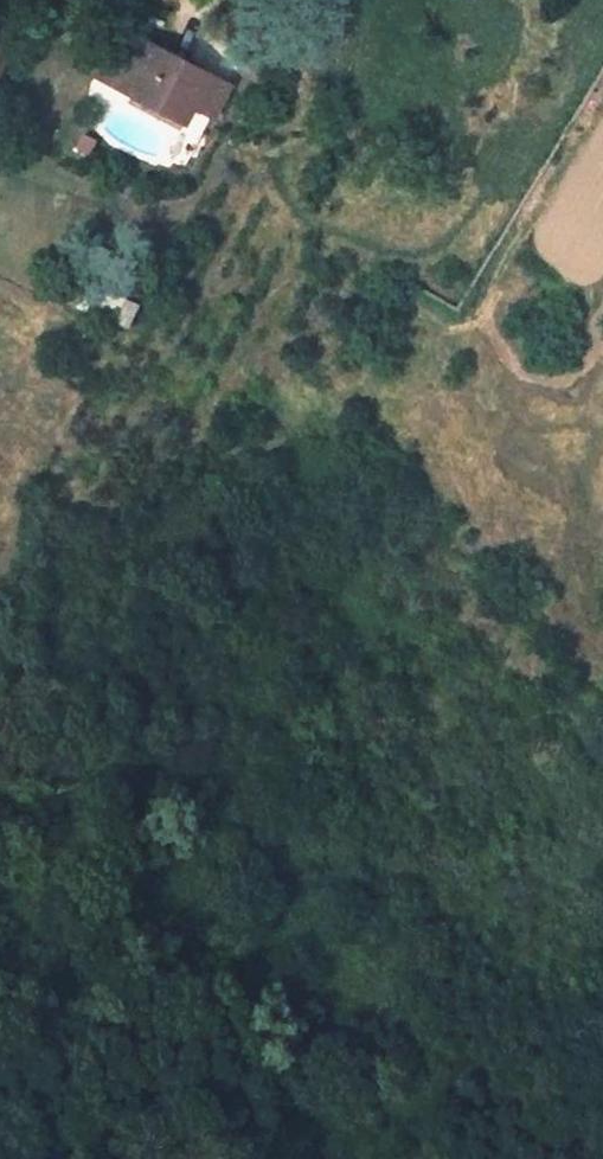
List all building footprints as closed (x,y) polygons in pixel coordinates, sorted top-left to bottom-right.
[(527,15),(536,22),(549,0),(536,0),(527,15)] [(186,112),(200,86),(176,75),(172,83),(161,78),(165,69),(130,52),(118,75),(107,97),(126,107),(171,128),(176,131),(186,112)] [(96,64),(86,86),(107,97),(118,75),(96,64)] [(220,96),(200,86),(186,112),(207,122),(220,96)]
